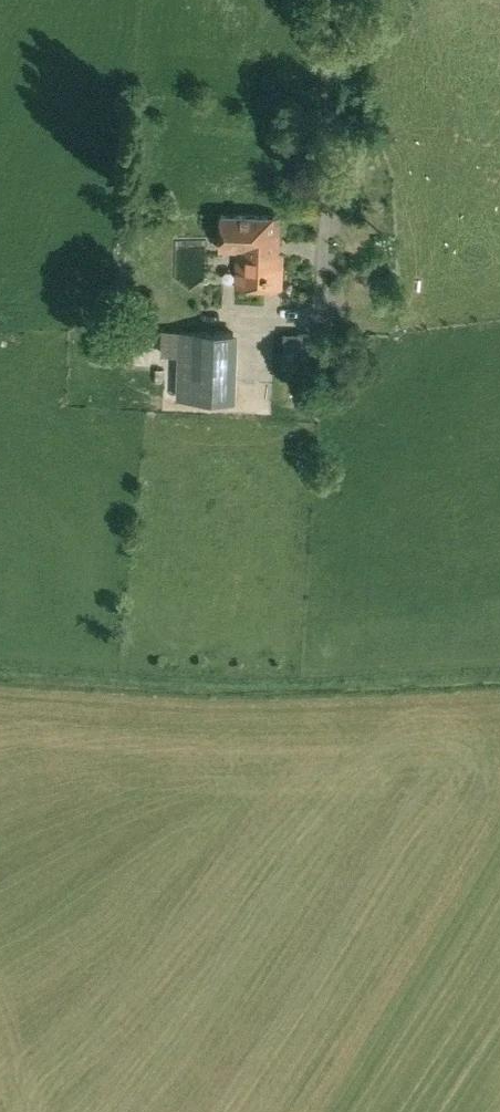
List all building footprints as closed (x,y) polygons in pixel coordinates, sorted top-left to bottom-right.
[(355,169),(355,167),(343,167),(343,182),(355,182),(355,169)] [(284,255),(280,255),(281,216),(221,214),(220,250),(237,250),(236,286),(282,288),(284,255)] [(166,330),(165,355),(178,356),(176,398),(237,401),(239,332),(178,330),(166,330)] [(312,333),(284,332),(283,362),(311,363),(312,333)]
